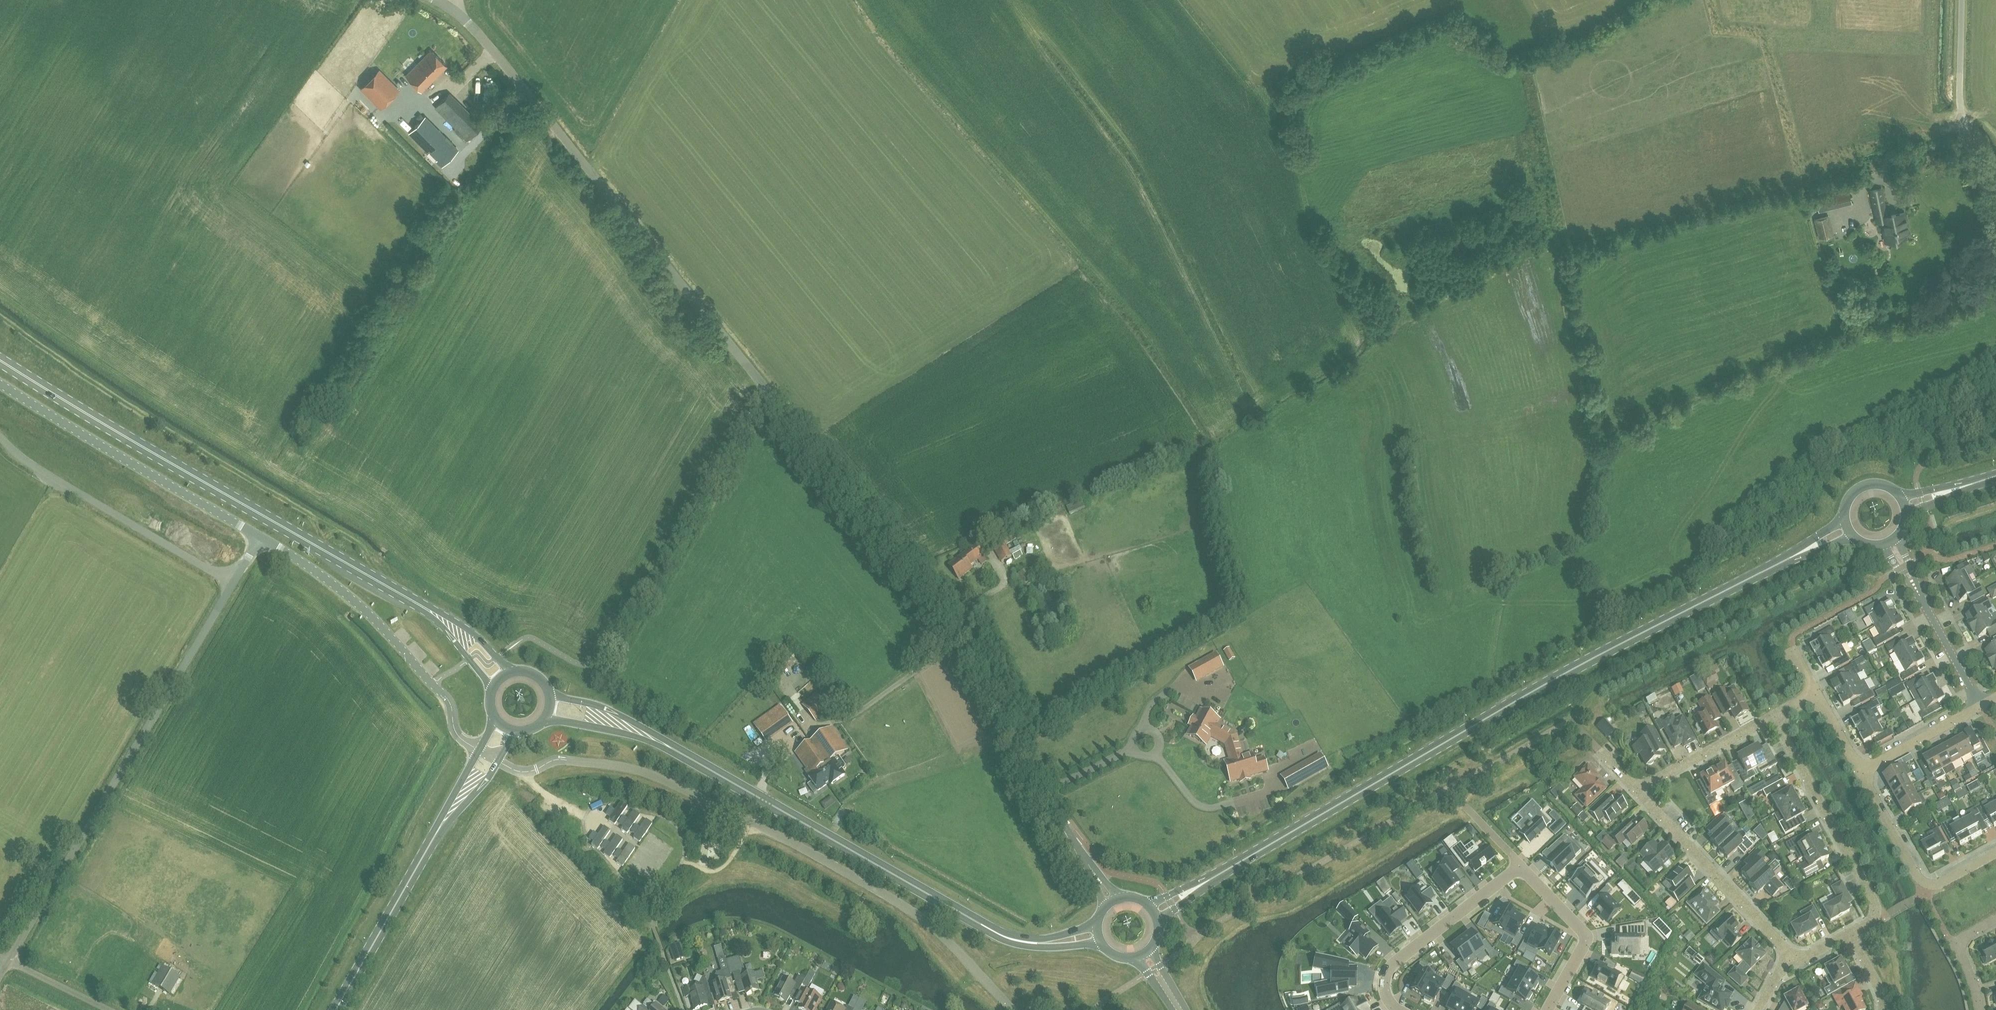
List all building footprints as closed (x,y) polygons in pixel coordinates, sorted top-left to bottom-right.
[(431,50),(405,76),(421,92),(434,78),(447,66),(431,50)] [(378,71),(364,85),(383,104),(398,90),(378,71)] [(436,107),(457,128),(455,130),(467,141),(483,125),(450,92),(436,107)] [(514,122),(518,124),(518,125),(522,119),(517,116),(514,122)] [(425,117),(409,132),(429,152),(429,151),(437,159),(436,160),(442,165),(458,150),(451,144),(452,143),(445,136),(445,137),(425,117)] [(1852,202),(1849,189),(1816,197),(1819,210),(1852,202)] [(1904,242),(1903,238),(1906,237),(1901,216),(1890,218),(1889,216),(1887,216),(1882,189),(1871,191),(1877,221),(1882,220),(1887,241),(1890,240),(1891,244),(1893,246),(1903,244),(1904,242)] [(1083,501),(1082,501),(1067,507),(1071,515),(1086,509),(1083,501)] [(1013,556),(1005,542),(1004,540),(1016,535),(1014,530),(1001,535),(1002,537),(991,543),(993,548),(1001,562),(1013,556)] [(970,566),(983,556),(976,545),(949,565),(959,579),(972,569),(970,566)] [(1018,559),(1026,555),(1024,549),(1015,553),(1018,559)] [(1952,593),(1972,582),(1966,572),(1970,569),(1967,564),(1954,571),(1957,576),(1948,581),(1951,586),(1949,587),(1952,593)] [(1975,587),(1972,582),(1952,593),(1955,599),(1957,597),(1960,603),(1971,596),(1974,601),(1985,595),(1979,585),(1975,587)] [(1995,591),(1995,585),(1988,589),(1991,594),(1995,591)] [(1991,617),(1991,616),(1988,611),(1992,609),(1986,599),(1973,606),(1976,611),(1967,616),(1970,621),(1968,622),(1971,628),(1991,617)] [(1879,609),(1876,603),(1865,609),(1869,615),(1874,626),(1879,624),(1897,614),(1895,610),(1896,609),(1892,602),(1879,609)] [(398,611),(392,614),(396,623),(403,621),(398,611)] [(1874,640),(1877,647),(1895,637),(1891,631),(1904,624),(1901,617),(1899,618),(1897,614),(1879,624),(1874,626),(1880,637),(1874,640)] [(1971,628),(1974,633),(1976,632),(1979,637),(1988,632),(1991,638),(1995,635),(1995,614),(1991,616),(1991,617),(1971,628)] [(1819,657),(1837,647),(1831,636),(1835,634),(1832,627),(1821,633),(1824,640),(1811,647),(1815,654),(1817,653),(1819,657)] [(1857,640),(1862,651),(1869,647),(1864,637),(1857,640)] [(1897,641),(1886,647),(1889,653),(1894,650),(1900,661),(1918,651),(1915,647),(1917,647),(1913,640),(1900,647),(1897,641)] [(1837,647),(1819,657),(1821,661),(1820,662),(1823,668),(1836,661),(1840,667),(1851,661),(1841,644),(1837,647)] [(1986,651),(1989,656),(1987,657),(1990,663),(1995,659),(1995,645),(1986,651)] [(1900,661),(1894,664),(1900,675),(1901,674),(1905,681),(1915,675),(1912,669),(1925,661),(1921,655),(1920,655),(1918,651),(1900,661)] [(1199,663),(1205,676),(1222,667),(1216,654),(1199,663)] [(1862,682),(1861,682),(1858,675),(1862,673),(1856,663),(1843,670),(1847,676),(1832,684),(1836,691),(1837,690),(1840,694),(1862,682)] [(1907,684),(1910,690),(1916,701),(1938,689),(1936,685),(1938,684),(1934,677),(1921,684),(1917,678),(1907,684)] [(1907,692),(1902,680),(1888,686),(1886,679),(1883,680),(1886,687),(1880,689),(1883,695),(1893,690),(1896,697),(1907,692)] [(1863,681),(1861,682),(1862,682),(1840,694),(1842,698),(1840,699),(1844,706),(1859,698),(1862,704),(1875,697),(1871,691),(1869,692),(1863,681)] [(816,720),(836,703),(823,688),(803,705),(816,720)] [(1714,696),(1718,704),(1724,715),(1731,711),(1736,718),(1737,718),(1739,718),(1743,716),(1743,714),(1748,711),(1747,710),(1748,708),(1746,705),(1744,704),(1738,692),(1730,696),(1726,689),(1714,696)] [(1938,689),(1916,701),(1921,712),(1920,713),(1923,719),(1934,713),(1931,707),(1946,699),(1942,692),(1940,693),(1938,689)] [(1705,735),(1718,728),(1724,725),(1709,697),(1699,703),(1700,703),(1703,710),(1700,711),(1699,714),(1700,715),(1695,718),(1698,724),(1697,725),(1696,727),(1698,730),(1700,731),(1702,730),(1705,735)] [(1866,715),(1853,722),(1856,728),(1858,728),(1860,732),(1878,722),(1882,719),(1877,709),(1883,705),(1880,699),(1873,703),(1873,702),(1862,708),(1866,715)] [(791,721),(786,715),(793,710),(787,701),(754,724),(765,739),(791,721)] [(1248,778),(1247,777),(1268,771),(1265,764),(1263,758),(1254,761),(1252,753),(1243,756),(1237,735),(1217,724),(1216,724),(1219,720),(1209,715),(1201,710),(1196,720),(1195,719),(1192,724),(1193,725),(1187,735),(1206,745),(1211,736),(1225,744),(1230,760),(1225,761),(1231,782),(1242,779),(1242,780),(1248,778)] [(1684,747),(1695,740),(1682,716),(1675,721),(1672,716),(1661,722),(1675,747),(1682,743),(1684,747)] [(1601,729),(1606,725),(1606,722),(1604,720),(1598,726),(1601,729)] [(1878,722),(1860,732),(1862,736),(1861,737),(1865,743),(1878,736),(1881,742),(1894,735),(1890,729),(1884,733),(1878,722)] [(832,727),(795,752),(811,774),(808,776),(812,782),(808,785),(813,792),(818,789),(818,790),(829,782),(831,785),(845,775),(841,770),(845,768),(845,765),(842,761),(840,761),(836,764),(834,760),(848,750),(832,727)] [(1654,761),(1661,757),(1659,754),(1665,750),(1653,728),(1640,735),(1644,741),(1633,747),(1637,755),(1640,753),(1646,765),(1647,764),(1649,765),(1651,765),(1653,764),(1654,762),(1654,761)] [(1972,732),(1962,738),(1971,754),(1974,758),(1983,753),(1985,757),(1991,754),(1983,739),(1978,742),(1972,732)] [(1962,738),(1953,743),(1962,759),(1971,754),(1962,738)] [(1953,743),(1943,748),(1952,764),(1962,759),(1953,743)] [(1748,751),(1757,768),(1762,765),(1765,771),(1777,764),(1772,754),(1764,758),(1757,746),(1748,751)] [(1943,748),(1934,753),(1943,770),(1952,764),(1943,748)] [(1757,768),(1748,751),(1738,757),(1744,769),(1739,772),(1745,782),(1755,777),(1752,771),(1757,768)] [(1319,752),(1280,774),(1288,788),(1328,767),(1319,752)] [(1943,770),(1934,753),(1924,759),(1927,763),(1921,766),(1929,781),(1930,782),(1935,779),(1933,775),(1943,770)] [(1894,770),(1884,776),(1890,786),(1906,777),(1912,774),(1906,764),(1905,765),(1902,759),(1897,762),(1891,765),(1894,770)] [(1712,770),(1722,789),(1730,784),(1735,793),(1744,787),(1737,773),(1731,776),(1724,764),(1721,766),(1720,765),(1718,765),(1716,766),(1715,767),(1715,769),(1712,770)] [(1598,777),(1588,765),(1574,777),(1584,788),(1575,796),(1586,807),(1606,788),(1597,778),(1598,777)] [(1722,789),(1712,770),(1710,772),(1708,771),(1706,771),(1705,772),(1704,773),(1704,775),(1700,777),(1706,787),(1701,791),(1709,806),(1716,803),(1716,795),(1715,793),(1722,789)] [(1906,777),(1890,786),(1895,795),(1911,786),(1906,777)] [(1782,780),(1776,783),(1768,788),(1763,791),(1766,797),(1770,795),(1779,811),(1798,801),(1795,796),(1797,795),(1794,789),(1792,791),(1791,789),(1788,790),(1782,780)] [(1960,786),(1957,780),(1950,783),(1955,792),(1963,787),(1962,784),(1960,786)] [(1911,786),(1895,795),(1900,805),(1917,796),(1911,786)] [(1917,796),(1900,805),(1906,814),(1910,812),(1913,817),(1918,814),(1929,808),(1926,803),(1921,793),(1917,796)] [(1601,801),(1590,811),(1599,821),(1605,815),(1611,822),(1627,807),(1622,802),(1623,800),(1620,797),(1617,797),(1616,796),(1605,806),(1601,801)] [(1522,820),(1516,826),(1518,828),(1522,832),(1520,833),(1530,843),(1540,833),(1551,823),(1541,812),(1537,808),(1538,806),(1532,801),(1517,815),(1522,820)] [(1798,801),(1779,811),(1784,820),(1779,823),(1785,834),(1806,823),(1801,815),(1804,813),(1803,812),(1805,811),(1802,805),(1800,806),(1798,801)] [(622,803),(609,821),(615,825),(628,807),(622,803)] [(1745,812),(1754,808),(1751,803),(1742,807),(1745,812)] [(1991,808),(1988,803),(1977,809),(1983,820),(1989,817),(1995,827),(1995,826),(1995,805),(1991,808)] [(1983,820),(1977,809),(1966,816),(1968,820),(1962,823),(1971,840),(1982,834),(1977,824),(1983,820)] [(634,811),(621,829),(627,834),(640,816),(634,811)] [(1719,849),(1733,836),(1729,831),(1729,828),(1733,824),(1724,814),(1720,817),(1714,823),(1721,830),(1710,840),(1714,844),(1713,845),(1713,847),(1715,848),(1716,849),(1718,849),(1719,849)] [(1688,818),(1681,823),(1687,830),(1693,826),(1688,818)] [(1648,830),(1638,819),(1632,825),(1628,821),(1612,836),(1620,844),(1626,838),(1632,845),(1648,830)] [(646,820),(634,838),(640,842),(652,824),(646,820)] [(1971,840),(1962,823),(1957,826),(1954,822),(1949,825),(1947,821),(1941,825),(1947,836),(1953,832),(1961,845),(1971,840)] [(605,827),(592,845),(598,849),(610,831),(605,827)] [(1922,845),(1928,856),(1930,855),(1934,860),(1945,854),(1939,844),(1946,841),(1938,828),(1927,834),(1931,840),(1922,845)] [(1771,835),(1775,841),(1781,837),(1776,831),(1771,835)] [(1565,834),(1548,851),(1553,856),(1549,859),(1550,860),(1549,861),(1551,863),(1550,864),(1559,873),(1575,858),(1565,848),(1571,841),(1565,834)] [(617,836),(604,854),(610,858),(623,840),(617,836)] [(1608,836),(1607,838),(1603,841),(1602,842),(1610,851),(1617,845),(1608,836)] [(1738,841),(1733,836),(1719,849),(1720,850),(1719,852),(1719,854),(1721,855),(1722,855),(1724,855),(1727,858),(1738,848),(1744,855),(1754,846),(1745,837),(1741,841),(1738,841)] [(1802,857),(1823,847),(1822,845),(1822,843),(1821,841),(1821,840),(1819,838),(1818,837),(1817,836),(1802,844),(1798,837),(1786,843),(1790,851),(1795,853),(1798,851),(1802,857)] [(1653,843),(1641,854),(1646,859),(1644,861),(1655,872),(1672,855),(1662,844),(1658,848),(1653,843)] [(1461,844),(1451,851),(1464,868),(1470,864),(1475,871),(1494,857),(1486,846),(1479,851),(1478,850),(1470,856),(1461,844)] [(629,845),(617,863),(623,867),(635,849),(629,845)] [(1823,847),(1802,857),(1806,865),(1802,867),(1802,870),(1806,878),(1820,870),(1817,864),(1829,858),(1828,856),(1828,854),(1827,852),(1826,850),(1825,849),(1823,848),(1823,847)] [(1750,883),(1766,869),(1760,862),(1764,858),(1757,850),(1744,863),(1748,867),(1741,873),(1742,874),(1742,877),(1745,880),(1747,879),(1750,883)] [(1440,874),(1434,878),(1446,894),(1459,884),(1459,883),(1453,875),(1459,870),(1451,859),(1436,869),(1440,874)] [(1635,873),(1636,867),(1637,865),(1632,860),(1626,867),(1634,875),(1635,873)] [(1570,881),(1569,882),(1579,892),(1585,898),(1586,899),(1600,885),(1597,882),(1602,877),(1588,863),(1573,878),(1570,881)] [(1782,876),(1788,871),(1783,864),(1777,869),(1782,876)] [(1667,880),(1662,884),(1669,891),(1678,901),(1694,886),(1689,881),(1693,878),(1682,866),(1667,880)] [(1953,867),(1945,871),(1948,876),(1955,871),(1953,867)] [(1750,883),(1749,884),(1752,888),(1751,890),(1755,893),(1757,893),(1758,894),(1764,888),(1772,897),(1783,887),(1766,869),(1750,883)] [(1843,898),(1849,895),(1842,881),(1831,887),(1838,900),(1823,908),(1831,921),(1850,911),(1843,898)] [(1419,915),(1432,905),(1429,901),(1434,898),(1422,882),(1416,886),(1418,889),(1406,898),(1419,915)] [(1624,883),(1619,887),(1624,893),(1623,895),(1634,907),(1641,901),(1624,883)] [(1602,900),(1593,909),(1600,917),(1601,916),(1607,922),(1618,912),(1620,910),(1621,909),(1620,909),(1615,904),(1608,896),(1612,892),(1607,887),(1598,896),(1602,900)] [(1690,901),(1687,904),(1706,925),(1720,912),(1716,907),(1719,905),(1704,889),(1691,901),(1690,901)] [(1386,909),(1374,919),(1380,927),(1382,926),(1390,937),(1401,928),(1398,924),(1401,922),(1406,918),(1391,898),(1383,904),(1386,909)] [(1805,936),(1811,933),(1811,932),(1817,929),(1813,922),(1819,918),(1813,907),(1801,913),(1804,919),(1798,923),(1797,922),(1792,925),(1793,926),(1791,926),(1792,928),(1791,929),(1794,934),(1795,933),(1798,939),(1805,936)] [(1491,919),(1485,929),(1490,933),(1491,931),(1502,937),(1503,935),(1515,915),(1515,914),(1504,908),(1496,922),(1491,919)] [(1515,915),(1503,935),(1513,941),(1511,945),(1517,948),(1523,937),(1518,934),(1525,921),(1523,920),(1524,917),(1518,914),(1516,916),(1515,915)] [(1741,939),(1733,930),(1738,925),(1728,915),(1722,921),(1721,919),(1716,923),(1717,925),(1712,930),(1712,931),(1710,933),(1718,942),(1720,940),(1721,941),(1723,939),(1732,948),(1741,939)] [(1354,941),(1348,948),(1356,956),(1360,952),(1367,959),(1377,947),(1365,937),(1369,933),(1358,924),(1348,936),(1354,941)] [(1612,945),(1612,954),(1639,954),(1639,936),(1645,936),(1645,924),(1625,927),(1625,936),(1626,936),(1626,939),(1615,939),(1615,945),(1612,945)] [(1525,939),(1518,951),(1524,955),(1526,951),(1536,956),(1549,934),(1547,933),(1548,931),(1542,927),(1541,930),(1538,928),(1531,942),(1525,939)] [(1467,932),(1462,936),(1463,939),(1462,940),(1476,958),(1485,951),(1489,956),(1494,953),(1485,941),(1480,945),(1471,932),(1469,934),(1467,932)] [(1549,934),(1536,956),(1547,963),(1546,964),(1552,968),(1558,957),(1552,954),(1561,940),(1549,933),(1549,934)] [(1454,946),(1451,948),(1461,960),(1456,963),(1463,973),(1468,969),(1467,968),(1477,960),(1476,958),(1462,940),(1459,942),(1458,939),(1452,944),(1454,946)] [(1765,955),(1752,940),(1737,954),(1743,961),(1736,969),(1735,968),(1729,976),(1741,986),(1747,979),(1744,976),(1752,968),(1751,968),(1765,955)] [(1986,956),(1984,958),(1983,960),(1984,962),(1985,963),(1988,964),(1990,963),(1995,960),(1995,942),(1995,941),(1988,945),(1989,946),(1982,949),(1986,956)] [(1697,954),(1689,948),(1685,952),(1694,959),(1697,954)] [(1319,964),(1318,970),(1322,971),(1332,973),(1332,982),(1324,984),(1320,985),(1323,998),(1327,997),(1338,995),(1338,994),(1342,994),(1348,993),(1348,987),(1355,987),(1355,984),(1357,984),(1357,972),(1355,972),(1355,969),(1348,969),(1348,964),(1341,961),(1325,958),(1321,957),(1319,964)] [(1597,968),(1592,977),(1597,980),(1597,981),(1605,986),(1606,985),(1617,992),(1625,978),(1613,971),(1617,965),(1605,959),(1602,965),(1600,964),(1599,965),(1597,968)] [(735,970),(736,972),(733,973),(736,985),(742,984),(743,985),(746,994),(759,990),(755,976),(746,972),(743,973),(739,960),(733,962),(727,964),(730,971),(735,970)] [(1846,985),(1843,980),(1851,975),(1848,969),(1846,970),(1840,960),(1825,968),(1829,976),(1826,978),(1830,986),(1825,990),(1828,996),(1834,993),(1848,985),(1848,984),(1846,985)] [(1515,968),(1509,978),(1532,991),(1533,989),(1535,991),(1539,984),(1536,983),(1538,980),(1524,973),(1527,968),(1517,962),(1514,967),(1515,968)] [(1420,977),(1412,991),(1423,998),(1423,997),(1435,977),(1436,974),(1425,968),(1426,967),(1421,963),(1414,974),(1420,977)] [(1732,995),(1721,989),(1725,982),(1703,965),(1694,975),(1707,985),(1699,1000),(1707,1005),(1706,1006),(1714,1009),(1716,1009),(1723,1009),(1732,995)] [(152,984),(158,987),(163,990),(170,994),(180,977),(163,966),(152,984)] [(716,978),(717,982),(713,983),(719,1003),(731,999),(729,992),(736,990),(731,976),(725,978),(724,975),(724,976),(723,974),(721,973),(719,973),(717,974),(716,976),(716,978)] [(802,975),(801,977),(798,976),(794,984),(783,978),(774,995),(786,1002),(794,988),(799,991),(807,977),(802,975)] [(703,977),(699,984),(697,983),(693,990),(690,991),(689,987),(684,989),(686,997),(691,995),(695,1009),(708,1006),(706,1000),(707,999),(708,997),(708,996),(711,995),(705,976),(703,977)] [(1435,977),(1423,997),(1425,998),(1424,1000),(1430,1004),(1431,1001),(1434,1003),(1441,989),(1447,992),(1454,980),(1448,976),(1445,982),(1435,977)] [(1502,988),(1498,994),(1509,1000),(1512,995),(1525,1002),(1527,1000),(1529,1001),(1533,995),(1530,993),(1532,991),(1509,978),(1504,989),(1502,988)] [(1447,1009),(1462,1009),(1468,998),(1471,994),(1460,988),(1461,986),(1455,983),(1449,994),(1454,997),(1447,1009)] [(1845,1009),(1865,1009),(1857,994),(1858,993),(1859,993),(1859,992),(1859,991),(1855,984),(1833,996),(1840,1008),(1843,1006),(1845,1009)] [(821,998),(808,991),(808,992),(802,989),(797,1000),(802,1002),(799,1009),(801,1009),(815,1009),(821,998)] [(1791,993),(1792,994),(1785,998),(1787,1001),(1784,1003),(1780,1009),(1801,1009),(1807,1007),(1801,997),(1803,996),(1799,989),(1791,993)] [(1581,1005),(1589,1009),(1606,1009),(1610,1004),(1603,1000),(1604,999),(1600,997),(1599,998),(1597,996),(1598,995),(1593,993),(1593,994),(1586,990),(1582,998),(1584,1000),(1581,1005)] [(1306,997),(1293,1000),(1295,1007),(1308,1005),(1306,997)] [(1462,1009),(1476,1009),(1478,1009),(1483,1009),(1487,1001),(1482,998),(1479,1004),(1468,998),(1462,1009)] [(139,1005),(133,1001),(130,1007),(136,1009),(137,1009),(139,1005)] [(1330,1009),(1367,1009),(1363,1003),(1359,1005),(1357,1001),(1343,1009),(1340,1005),(1330,1009)]
